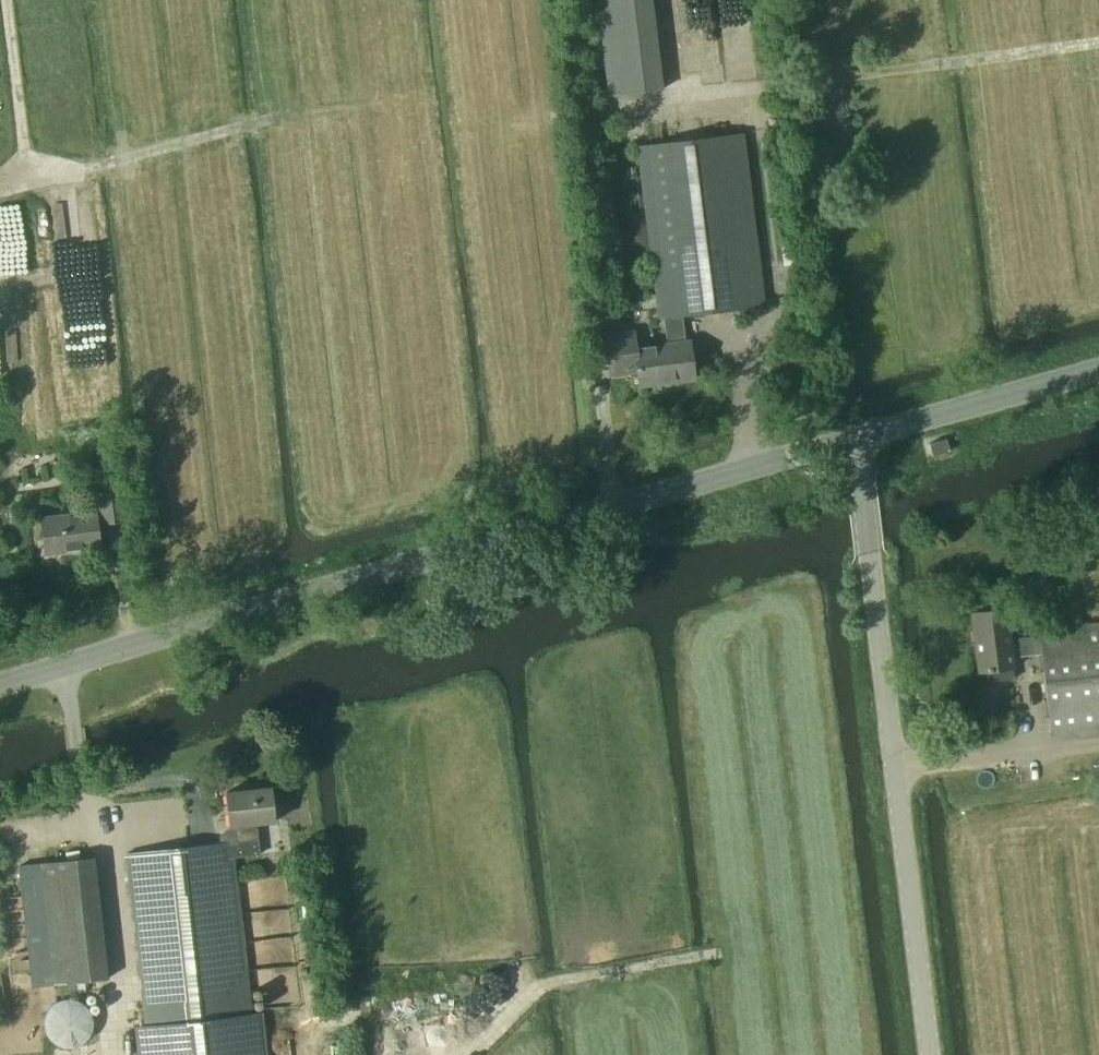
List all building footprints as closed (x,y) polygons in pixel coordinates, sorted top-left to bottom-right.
[(609,97),(662,91),(651,0),(598,0),(609,97)] [(638,348),(641,370),(643,385),(695,379),(691,342),(686,342),(683,316),(766,306),(746,133),(639,146),(660,318),(666,318),(669,344),(638,348)] [(616,309),(601,310),(603,323),(617,322),(616,309)] [(641,370),(638,348),(636,331),(609,334),(614,374),(641,370)] [(948,449),(944,437),(928,442),(931,453),(948,449)] [(125,520),(121,486),(98,488),(102,522),(125,520)] [(97,523),(96,512),(41,518),(46,555),(100,548),(98,533),(102,533),(101,523),(97,523)] [(1036,628),(1036,635),(1010,638),(1006,606),(970,610),(977,670),(1014,665),(1013,654),(1039,651),(1050,735),(1098,728),(1098,620),(1036,628)] [(128,851),(148,1024),(141,1025),(144,1054),(265,1054),(260,1011),(249,1013),(232,855),(260,851),(257,821),(274,819),(271,785),(224,790),(228,825),(232,824),(234,839),(128,851)] [(109,975),(95,854),(24,862),(31,919),(49,917),(59,995),(86,992),(84,978),(109,975)] [(281,861),(265,862),(266,874),(282,873),(281,861)]
